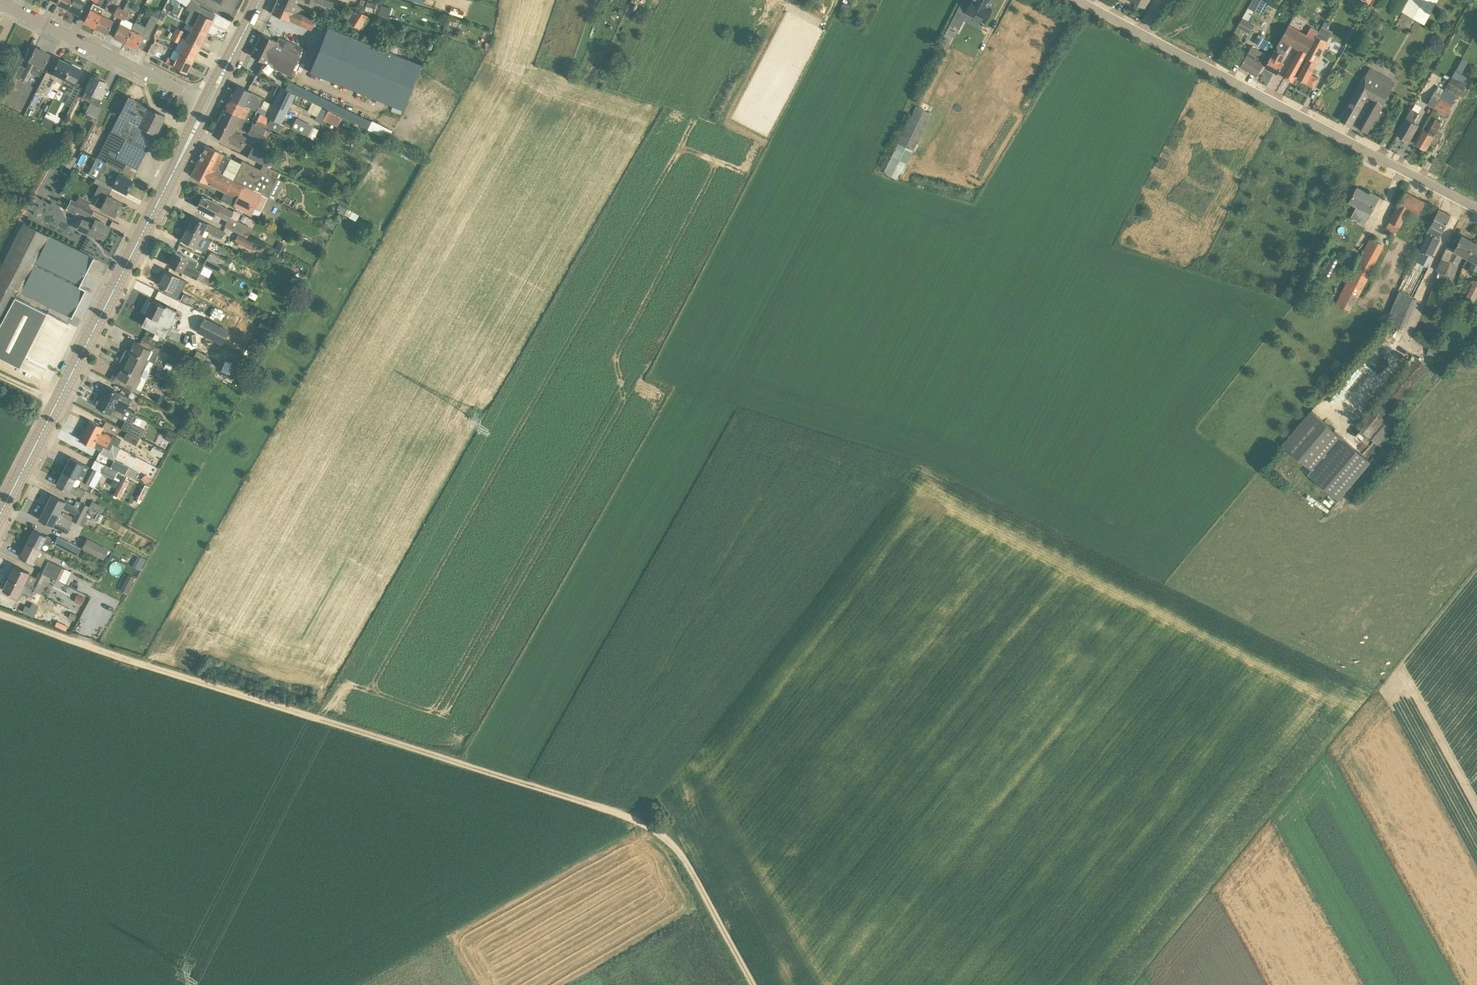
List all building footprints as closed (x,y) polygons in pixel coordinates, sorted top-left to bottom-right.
[(68,9),(72,0),(58,0),(56,3),(68,9)] [(87,0),(72,0),(68,9),(80,15),(87,0)] [(130,0),(127,0),(123,8),(129,11),(133,2),(130,0)] [(275,5),(298,14),(301,6),(297,4),(299,0),(278,0),(275,5)] [(375,14),(375,13),(378,4),(365,0),(362,10),(375,14)] [(966,11),(985,21),(991,9),(986,6),(989,0),(972,0),(966,11)] [(1131,1),(1145,8),(1150,0),(1132,0),(1131,1)] [(1256,12),(1263,15),(1269,3),(1263,0),(1262,0),(1256,12)] [(1403,11),(1424,23),(1437,0),(1409,0),(1403,11)] [(200,6),(191,1),(186,9),(193,13),(193,14),(198,17),(193,26),(206,33),(213,19),(197,11),(200,6)] [(96,27),(102,15),(105,9),(93,3),(84,21),(96,27)] [(378,4),(375,13),(386,17),(389,7),(378,4)] [(113,15),(119,18),(123,8),(118,5),(113,15)] [(311,29),(312,27),(316,21),(298,14),(275,5),(272,13),(311,29)] [(119,18),(122,19),(124,20),(125,19),(129,11),(123,8),(119,18)] [(367,16),(357,9),(349,23),(359,29),(367,16)] [(966,18),(957,13),(950,25),(959,30),(966,18)] [(135,22),(131,30),(125,42),(137,48),(143,36),(148,39),(159,18),(152,14),(145,27),(135,22)] [(114,21),(102,15),(96,27),(107,33),(114,21)] [(447,17),(443,30),(456,34),(460,20),(447,17)] [(1256,24),(1243,17),(1238,26),(1250,34),(1256,24)] [(1300,67),(1319,31),(1312,28),(1294,17),(1266,67),(1278,73),(1284,62),(1282,61),(1291,43),(1300,48),(1285,77),(1292,81),(1297,72),(1300,67)] [(114,36),(125,42),(131,30),(120,24),(114,36)] [(206,33),(193,26),(191,31),(185,28),(184,31),(177,28),(174,33),(200,46),(206,33)] [(1333,31),(1322,26),(1320,31),(1319,31),(1300,67),(1303,69),(1298,78),(1314,86),(1318,78),(1310,74),(1321,54),(1328,41),(1333,31)] [(422,64),(328,27),(309,72),(403,110),(422,64)] [(200,46),(174,33),(172,39),(179,42),(175,50),(180,53),(193,59),(200,46)] [(251,55),(290,74),(302,48),(286,40),(282,47),(275,44),(277,41),(262,33),(251,55)] [(1258,34),(1253,43),(1258,46),(1263,37),(1258,34)] [(153,56),(158,46),(152,43),(147,53),(153,56)] [(1257,76),(1269,56),(1252,46),(1240,66),(1257,76)] [(34,87),(38,89),(46,71),(43,70),(50,54),(35,47),(29,60),(30,60),(26,69),(20,66),(14,78),(20,80),(21,78),(27,81),(32,73),(39,77),(34,87)] [(187,73),(193,59),(180,53),(176,61),(168,57),(166,62),(187,73)] [(1462,73),(1468,61),(1462,58),(1456,70),(1462,73)] [(46,71),(38,89),(37,91),(47,96),(50,89),(57,92),(58,91),(71,65),(59,59),(51,74),(46,71)] [(82,70),(71,65),(58,91),(68,96),(64,105),(70,108),(80,90),(74,87),(82,70)] [(1394,81),(1369,67),(1341,119),(1351,125),(1367,94),(1377,100),(1362,129),(1360,129),(1367,133),(1374,119),(1380,121),(1383,115),(1378,112),(1394,81)] [(1444,90),(1456,98),(1458,95),(1464,98),(1473,81),(1455,71),(1444,90)] [(102,108),(98,106),(97,105),(105,89),(103,88),(106,82),(93,76),(86,90),(87,91),(81,102),(89,106),(85,112),(97,118),(102,108)] [(257,111),(281,123),(295,94),(281,88),(277,97),(271,110),(260,104),(263,98),(236,84),(230,98),(245,105),(251,108),(257,111)] [(1435,107),(1444,90),(1437,86),(1428,104),(1435,107)] [(1447,114),(1456,98),(1444,90),(1435,107),(1447,114)] [(119,115),(156,134),(165,115),(157,111),(155,110),(136,101),(137,100),(129,96),(119,115)] [(230,98),(224,109),(245,119),(251,108),(245,105),(230,98)] [(308,111),(316,116),(314,120),(322,124),(324,120),(328,111),(320,107),(321,106),(312,102),(312,103),(308,111)] [(882,172),(898,180),(931,113),(915,105),(882,172)] [(1409,140),(1418,125),(1413,123),(1419,113),(1411,108),(1397,133),(1409,140)] [(212,133),(241,147),(245,139),(232,132),(235,127),(240,130),(245,119),(224,109),(212,133)] [(281,129),(284,124),(281,123),(257,111),(252,122),(266,130),(267,127),(279,133),(281,129)] [(342,118),(328,111),(324,120),(337,127),(342,118)] [(111,131),(126,138),(116,157),(110,154),(106,162),(121,170),(123,171),(126,163),(138,169),(156,134),(119,115),(111,131)] [(42,123),(49,126),(52,120),(45,117),(42,123)] [(291,128),(309,135),(314,124),(296,117),(291,128)] [(1435,136),(1443,122),(1436,118),(1428,132),(1422,129),(1414,143),(1426,150),(1430,143),(1435,145),(1439,138),(1435,136)] [(390,136),(393,129),(372,120),(369,127),(390,136)] [(263,136),(266,130),(252,122),(246,133),(265,143),(267,138),(263,136)] [(288,133),(291,128),(290,128),(284,124),(281,129),(288,133)] [(338,126),(335,132),(340,135),(344,128),(339,125),(338,126)] [(198,162),(222,174),(231,158),(223,154),(206,145),(198,162)] [(247,157),(263,165),(268,167),(270,163),(277,166),(280,160),(252,147),(247,157)] [(72,168),(76,160),(66,155),(61,163),(72,168)] [(261,169),(243,160),(233,180),(261,194),(268,197),(280,173),(268,167),(263,165),(261,169)] [(121,170),(106,162),(99,174),(98,177),(96,176),(93,182),(99,185),(99,184),(104,187),(106,183),(127,193),(133,180),(119,173),(121,170)] [(251,214),(261,194),(233,180),(222,174),(198,162),(191,175),(225,192),(222,199),(251,214)] [(109,189),(104,187),(99,184),(99,185),(95,194),(99,196),(95,205),(115,215),(122,202),(106,194),(109,189)] [(1350,201),(1362,208),(1356,220),(1364,224),(1370,212),(1379,196),(1371,192),(1370,194),(1357,187),(1350,201)] [(1405,191),(1390,222),(1400,227),(1408,211),(1418,216),(1425,202),(1405,191)] [(76,202),(87,208),(90,202),(79,196),(76,202)] [(225,226),(241,234),(248,238),(253,229),(238,221),(241,213),(234,209),(233,211),(220,205),(220,204),(203,196),(197,207),(214,215),(215,214),(228,220),(225,226)] [(92,211),(87,208),(76,202),(71,200),(66,209),(76,214),(77,212),(89,218),(92,211)] [(340,201),(337,209),(339,210),(344,212),(348,205),(340,201)] [(1439,209),(1431,223),(1418,248),(1420,249),(1431,255),(1440,238),(1439,238),(1451,215),(1439,209)] [(187,228),(202,235),(205,229),(222,238),(225,232),(208,223),(194,216),(187,228)] [(93,224),(87,221),(82,218),(77,228),(96,237),(97,235),(104,238),(110,226),(96,219),(93,224)] [(94,258),(24,222),(0,269),(0,321),(2,322),(15,296),(18,290),(72,317),(86,289),(80,286),(94,258)] [(1400,227),(1390,222),(1386,228),(1397,233),(1400,227)] [(198,241),(202,235),(187,228),(181,240),(195,247),(196,247),(205,252),(208,246),(198,241)] [(254,242),(238,234),(235,241),(250,249),(254,242)] [(1366,236),(1337,304),(1351,310),(1380,242),(1366,236)] [(1461,254),(1468,257),(1475,243),(1462,236),(1454,250),(1446,247),(1441,259),(1436,271),(1446,275),(1452,262),(1456,264),(1461,254)] [(275,249),(274,251),(278,254),(281,255),(286,247),(279,242),(275,249)] [(1475,243),(1468,257),(1474,261),(1469,270),(1476,274),(1476,272),(1476,244),(1475,243)] [(206,259),(221,266),(227,269),(231,262),(210,251),(206,259)] [(175,252),(169,265),(197,279),(200,271),(194,268),(197,263),(175,252)] [(284,257),(278,254),(275,258),(282,262),(284,257)] [(1333,255),(1323,275),(1329,278),(1329,277),(1333,279),(1342,260),(1338,258),(1339,258),(1333,255)] [(221,266),(206,259),(203,265),(218,273),(221,266)] [(1415,297),(1430,267),(1415,259),(1399,290),(1415,297)] [(165,293),(177,298),(185,280),(166,270),(159,284),(167,289),(165,293)] [(1456,302),(1467,308),(1471,299),(1474,301),(1476,296),(1476,281),(1474,279),(1465,296),(1460,294),(1456,302)] [(1443,285),(1435,282),(1425,310),(1432,312),(1443,285)] [(2,322),(0,326),(0,357),(41,378),(69,323),(15,296),(2,322)] [(166,307),(151,299),(144,313),(148,315),(143,325),(162,334),(166,327),(172,330),(179,316),(173,313),(175,309),(167,305),(166,307)] [(229,329),(205,317),(198,331),(222,343),(229,329)] [(267,330),(269,324),(261,321),(258,328),(267,330)] [(242,348),(246,339),(235,335),(231,344),(242,348)] [(130,350),(132,352),(153,362),(160,348),(142,339),(140,344),(135,341),(130,350)] [(1454,345),(1439,340),(1436,349),(1452,353),(1454,345)] [(1429,348),(1427,353),(1436,357),(1438,351),(1429,348)] [(124,352),(122,357),(144,368),(155,374),(160,365),(153,362),(132,352),(130,356),(124,352)] [(1415,356),(1359,424),(1356,421),(1353,424),(1378,444),(1400,419),(1391,412),(1428,367),(1415,356)] [(126,364),(124,368),(140,377),(144,368),(122,357),(120,361),(126,364)] [(1348,402),(1376,369),(1364,358),(1336,391),(1348,402)] [(140,377),(124,368),(121,367),(117,377),(122,379),(119,384),(139,394),(140,390),(135,387),(140,377)] [(107,386),(102,396),(126,408),(131,399),(107,386)] [(126,408),(102,396),(97,406),(121,418),(126,408)] [(81,425),(87,408),(73,404),(67,421),(81,425)] [(190,413),(199,418),(203,410),(194,405),(190,413)] [(219,419),(225,423),(230,415),(223,411),(219,418),(219,419)] [(1340,436),(1311,411),(1282,445),(1311,470),(1340,436)] [(89,420),(84,430),(115,445),(118,440),(105,433),(105,435),(100,432),(103,427),(89,420)] [(117,447),(115,445),(84,430),(80,439),(101,451),(103,446),(108,449),(106,453),(112,456),(117,447)] [(140,438),(127,432),(124,438),(136,445),(140,438)] [(171,442),(175,435),(169,432),(165,439),(171,442)] [(1372,462),(1340,436),(1311,470),(1307,476),(1338,502),(1372,462)] [(152,447),(150,452),(162,456),(164,451),(152,447)] [(63,471),(76,477),(89,484),(97,470),(113,479),(117,472),(95,460),(92,468),(71,457),(63,471)] [(114,459),(111,466),(126,474),(129,467),(114,459)] [(72,485),(76,477),(63,471),(56,485),(69,491),(81,497),(85,490),(78,486),(77,488),(72,485)] [(146,474),(141,478),(146,484),(151,480),(146,474)] [(114,495),(119,497),(129,479),(124,477),(114,495)] [(51,494),(45,507),(66,517),(83,526),(87,518),(84,516),(86,512),(93,516),(94,513),(96,514),(97,511),(89,507),(81,503),(78,509),(65,502),(65,501),(51,494)] [(89,507),(97,511),(100,512),(103,507),(92,501),(89,507)] [(66,517),(45,507),(39,519),(52,526),(53,526),(67,533),(70,528),(63,524),(66,517)] [(147,549),(151,540),(104,514),(99,523),(147,549)] [(27,542),(40,548),(43,541),(50,545),(53,540),(46,536),(33,529),(27,542)] [(108,549),(87,538),(81,548),(103,559),(108,549)] [(47,552),(40,548),(27,542),(20,556),(32,563),(33,562),(42,567),(40,571),(49,576),(50,577),(59,581),(65,569),(44,558),(47,552)] [(69,543),(66,549),(76,554),(79,548),(69,543)] [(138,555),(132,566),(140,570),(146,559),(138,555)] [(49,576),(40,571),(36,578),(28,573),(29,572),(15,565),(9,577),(33,590),(40,594),(49,576)] [(125,585),(130,587),(135,578),(128,574),(126,579),(128,580),(125,585)] [(22,592),(30,596),(33,590),(9,577),(3,589),(19,598),(22,592)] [(84,597),(77,594),(74,602),(82,604),(84,597)] [(36,611),(25,606),(22,612),(33,617),(36,611)] [(77,614),(71,612),(68,618),(75,620),(77,614)]
